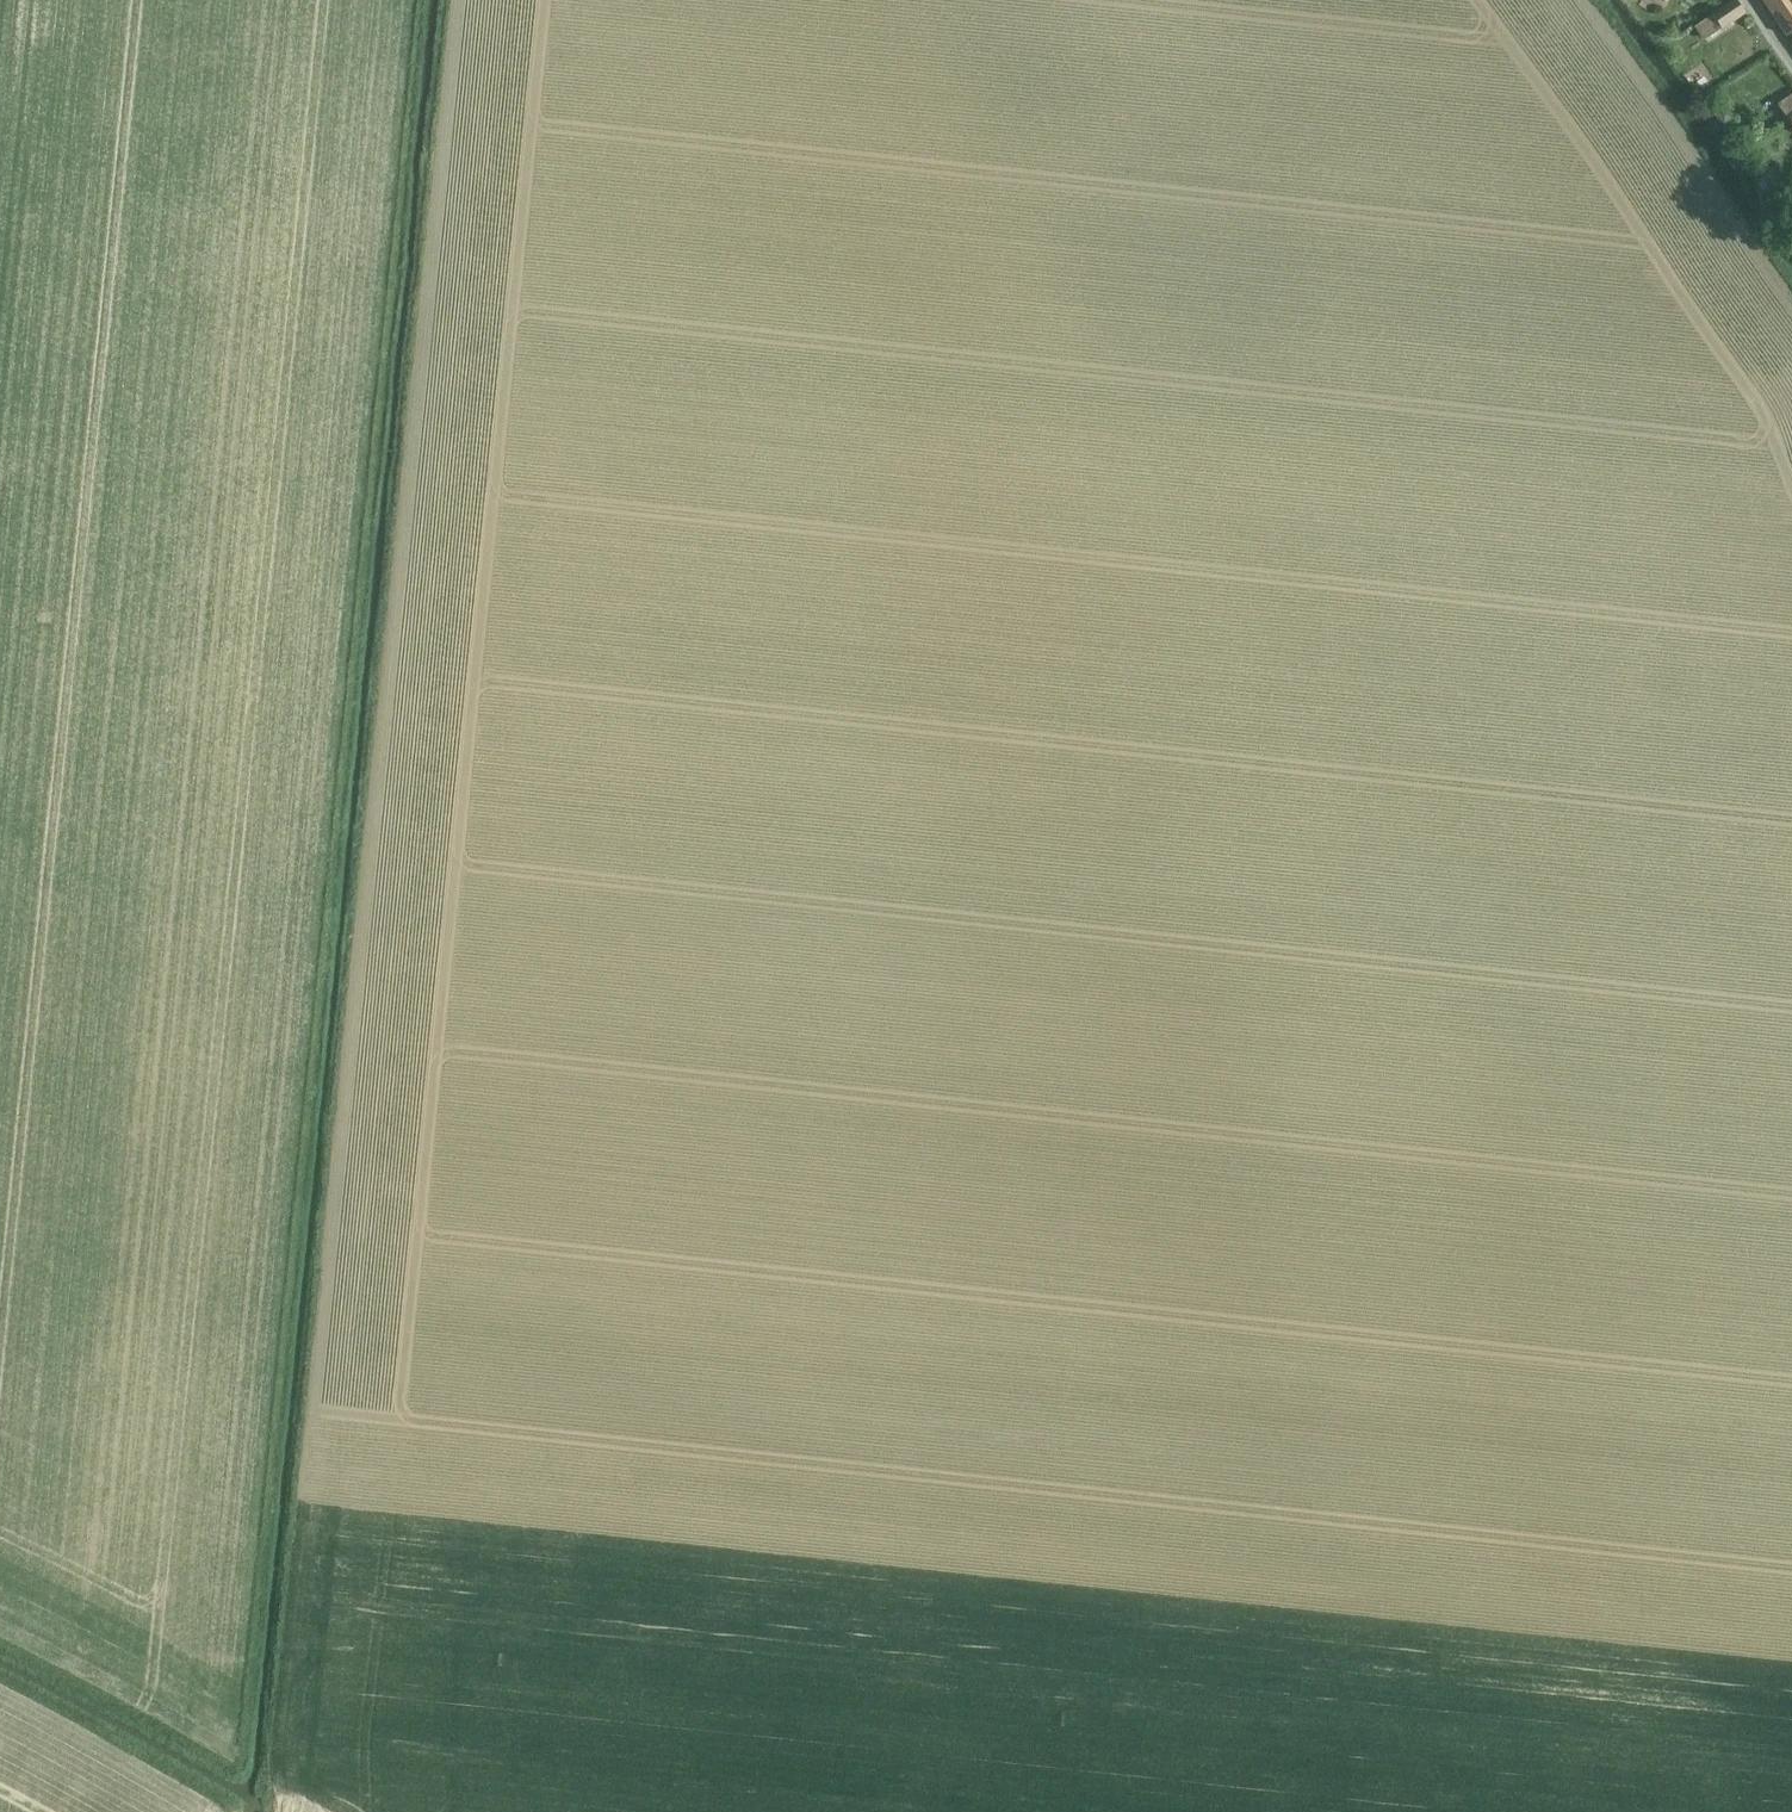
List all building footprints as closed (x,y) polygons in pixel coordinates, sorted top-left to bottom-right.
[(1698,25),(1707,40),(1746,13),(1738,0),(1735,0),(1698,25)] [(1787,36),(1791,33),(1791,0),(1763,0),(1787,36)] [(1779,104),(1788,118),(1791,116),(1791,95),(1779,104)]
